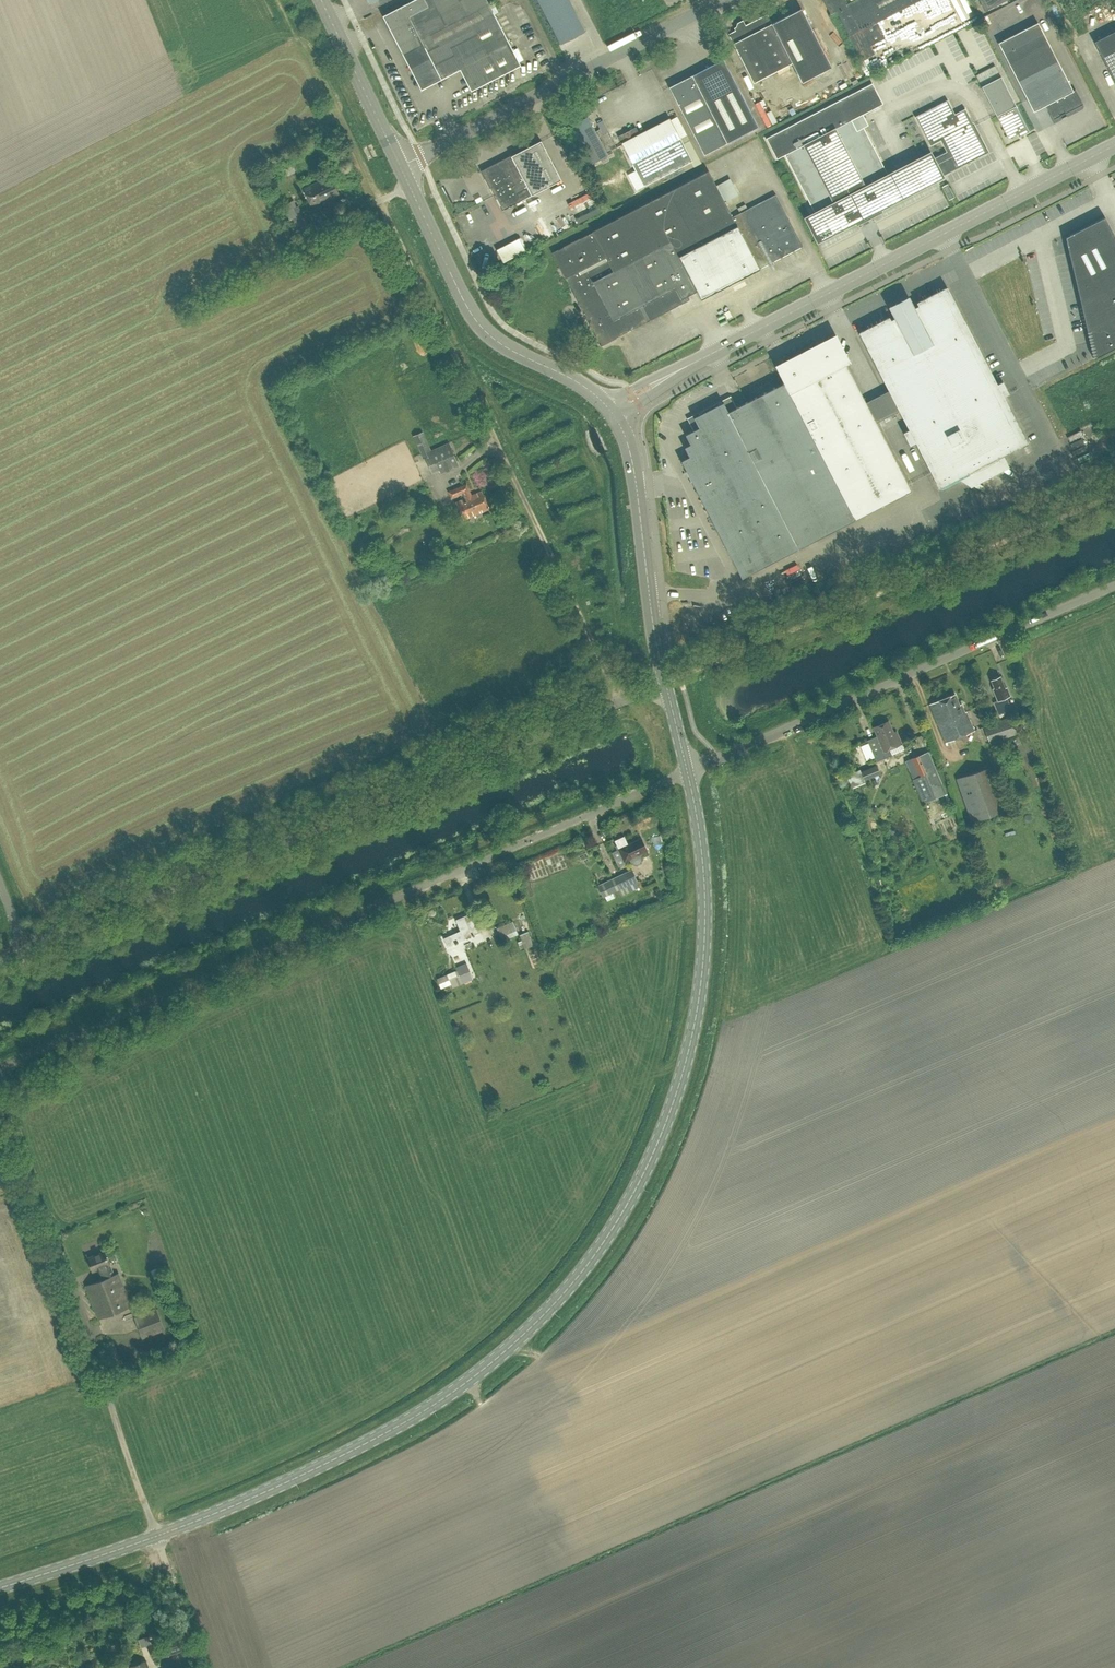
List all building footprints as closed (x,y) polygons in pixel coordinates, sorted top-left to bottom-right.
[(393,12),(394,14),(384,19),(420,87),(440,77),(441,79),(465,67),(430,0),(415,0),(393,12)] [(486,0),(430,0),(465,67),(476,88),(520,66),(486,0)] [(540,5),(561,44),(585,32),(568,0),(537,0),(540,5)] [(612,20),(631,11),(625,0),(602,0),(612,20)] [(631,11),(650,1),(649,0),(625,0),(631,11)] [(894,12),(918,0),(857,0),(848,5),(845,0),(823,0),(831,14),(836,11),(861,60),(873,54),(869,46),(884,39),(875,22),(894,12)] [(944,3),(941,0),(928,0),(926,1),(933,11),(944,3)] [(984,11),(1006,0),(979,0),(984,11)] [(768,17),(764,15),(731,33),(730,37),(733,44),(753,83),(792,63),(802,82),(831,67),(801,8),(772,24),(768,17)] [(899,14),(878,23),(883,36),(904,27),(899,14)] [(998,43),(1003,53),(1033,112),(1046,105),(1054,119),(1060,116),(1061,118),(1066,115),(1065,113),(1083,104),(1075,90),(1073,91),(1038,22),(998,43)] [(1094,42),(1114,83),(1114,31),(1094,42)] [(758,127),(733,78),(702,94),(694,78),(692,75),(675,84),(669,87),(704,155),(727,143),(758,127)] [(1029,132),(1016,106),(1002,76),(982,86),(997,116),(1009,139),(1017,135),(1019,137),(1029,132)] [(869,213),(927,183),(936,178),(926,160),(922,163),(922,164),(900,176),(898,172),(889,176),(864,128),(868,125),(863,115),(883,104),(872,83),(766,140),(776,159),(785,155),(816,214),(808,218),(819,239),(853,222),(856,226),(859,224),(858,221),(870,215),(869,213)] [(809,101),(818,98),(816,92),(807,95),(809,101)] [(932,159),(932,158),(926,160),(936,178),(965,163),(966,164),(971,161),(971,160),(988,152),(965,109),(955,114),(948,100),(915,117),(930,145),(941,140),(947,151),(932,159)] [(765,108),(771,120),(781,114),(775,103),(765,108)] [(587,116),(572,125),(592,164),(608,156),(587,116)] [(692,161),(680,138),(670,119),(662,123),(622,144),(644,186),(692,161)] [(482,171),(495,195),(503,210),(562,180),(541,140),(482,171)] [(670,191),(553,253),(583,311),(601,345),(625,333),(626,332),(689,299),(687,296),(697,291),(701,299),(760,269),(738,225),(737,225),(709,171),(670,191)] [(323,179),(305,188),(313,203),(328,196),(328,197),(340,191),(333,177),(324,181),(323,179)] [(949,200),(953,198),(954,197),(947,184),(942,187),(949,200)] [(776,195),(733,217),(737,225),(738,225),(760,269),(769,264),(770,267),(774,265),(772,262),(803,246),(776,195)] [(303,215),(299,205),(286,211),(289,219),(283,221),(285,226),(283,227),(287,237),(287,236),(288,240),(307,232),(304,226),(309,225),(305,215),(303,215)] [(1105,217),(1065,237),(1081,303),(1114,286),(1114,237),(1105,217)] [(1081,303),(1087,331),(1114,317),(1114,286),(1081,303)] [(910,445),(915,442),(939,488),(960,478),(961,480),(971,487),(999,472),(1007,460),(1004,455),(1027,443),(1004,396),(1009,394),(1003,381),(997,384),(967,325),(951,295),(947,287),(916,302),(918,306),(891,320),(889,317),(859,332),(879,371),(889,391),(866,402),(876,422),(899,411),(909,429),(903,432),(910,445)] [(1094,359),(1114,347),(1114,317),(1087,331),(1094,359)] [(814,353),(777,372),(783,384),(785,383),(855,520),(911,490),(876,422),(866,402),(835,342),(823,349),(816,347),(814,353)] [(785,383),(783,384),(736,408),(807,545),(855,520),(785,383)] [(764,567),(807,545),(736,408),(732,398),(688,420),(693,430),(685,435),(690,444),(685,447),(690,456),(681,461),(742,579),(764,567)] [(1076,428),(1062,434),(1064,439),(1079,433),(1076,428)] [(423,458),(426,457),(432,454),(423,432),(414,436),(423,458)] [(458,462),(451,446),(432,454),(439,470),(458,462)] [(467,483),(450,491),(453,498),(461,494),(464,500),(457,503),(464,520),(490,509),(482,492),(473,496),(467,483)] [(458,541),(448,546),(450,552),(461,548),(458,541)] [(999,677),(991,680),(994,688),(992,689),(997,700),(998,702),(994,704),(999,717),(1008,713),(1012,711),(1006,697),(1009,696),(1009,695),(1006,687),(1004,688),(999,677)] [(954,694),(929,705),(945,742),(973,730),(966,712),(964,713),(960,705),(959,705),(954,694)] [(1010,717),(983,726),(989,743),(1016,733),(1010,717)] [(877,736),(867,740),(876,762),(892,755),(889,749),(901,744),(896,731),(893,733),(888,721),(873,727),(877,736)] [(923,803),(946,793),(928,751),(906,761),(913,779),(912,779),(923,803)] [(877,765),(861,772),(865,780),(880,774),(877,765)] [(956,779),(970,822),(1003,810),(988,767),(956,779)] [(842,792),(865,782),(860,769),(837,778),(842,792)] [(630,859),(631,862),(634,864),(637,865),(640,863),(641,860),(641,857),(640,854),(647,851),(641,838),(628,844),(624,835),(614,840),(616,844),(624,861),(630,859)] [(636,881),(631,870),(596,885),(601,897),(636,881)] [(460,931),(446,937),(449,945),(479,932),(470,913),(455,920),(460,931)] [(518,934),(513,921),(497,927),(502,941),(518,934)] [(526,948),(534,945),(529,931),(526,932),(520,934),(526,948)] [(473,979),(467,962),(455,967),(456,970),(437,978),(441,988),(451,984),(453,987),(454,987),(463,983),(473,979)] [(93,1271),(97,1270),(101,1280),(86,1286),(99,1319),(132,1306),(119,1273),(114,1275),(110,1265),(105,1252),(88,1258),(93,1271)] [(149,1276),(156,1274),(153,1264),(146,1266),(149,1276)] [(164,1330),(156,1307),(134,1316),(141,1338),(164,1330)] [(148,1643),(153,1660),(186,1650),(180,1633),(148,1643)]
